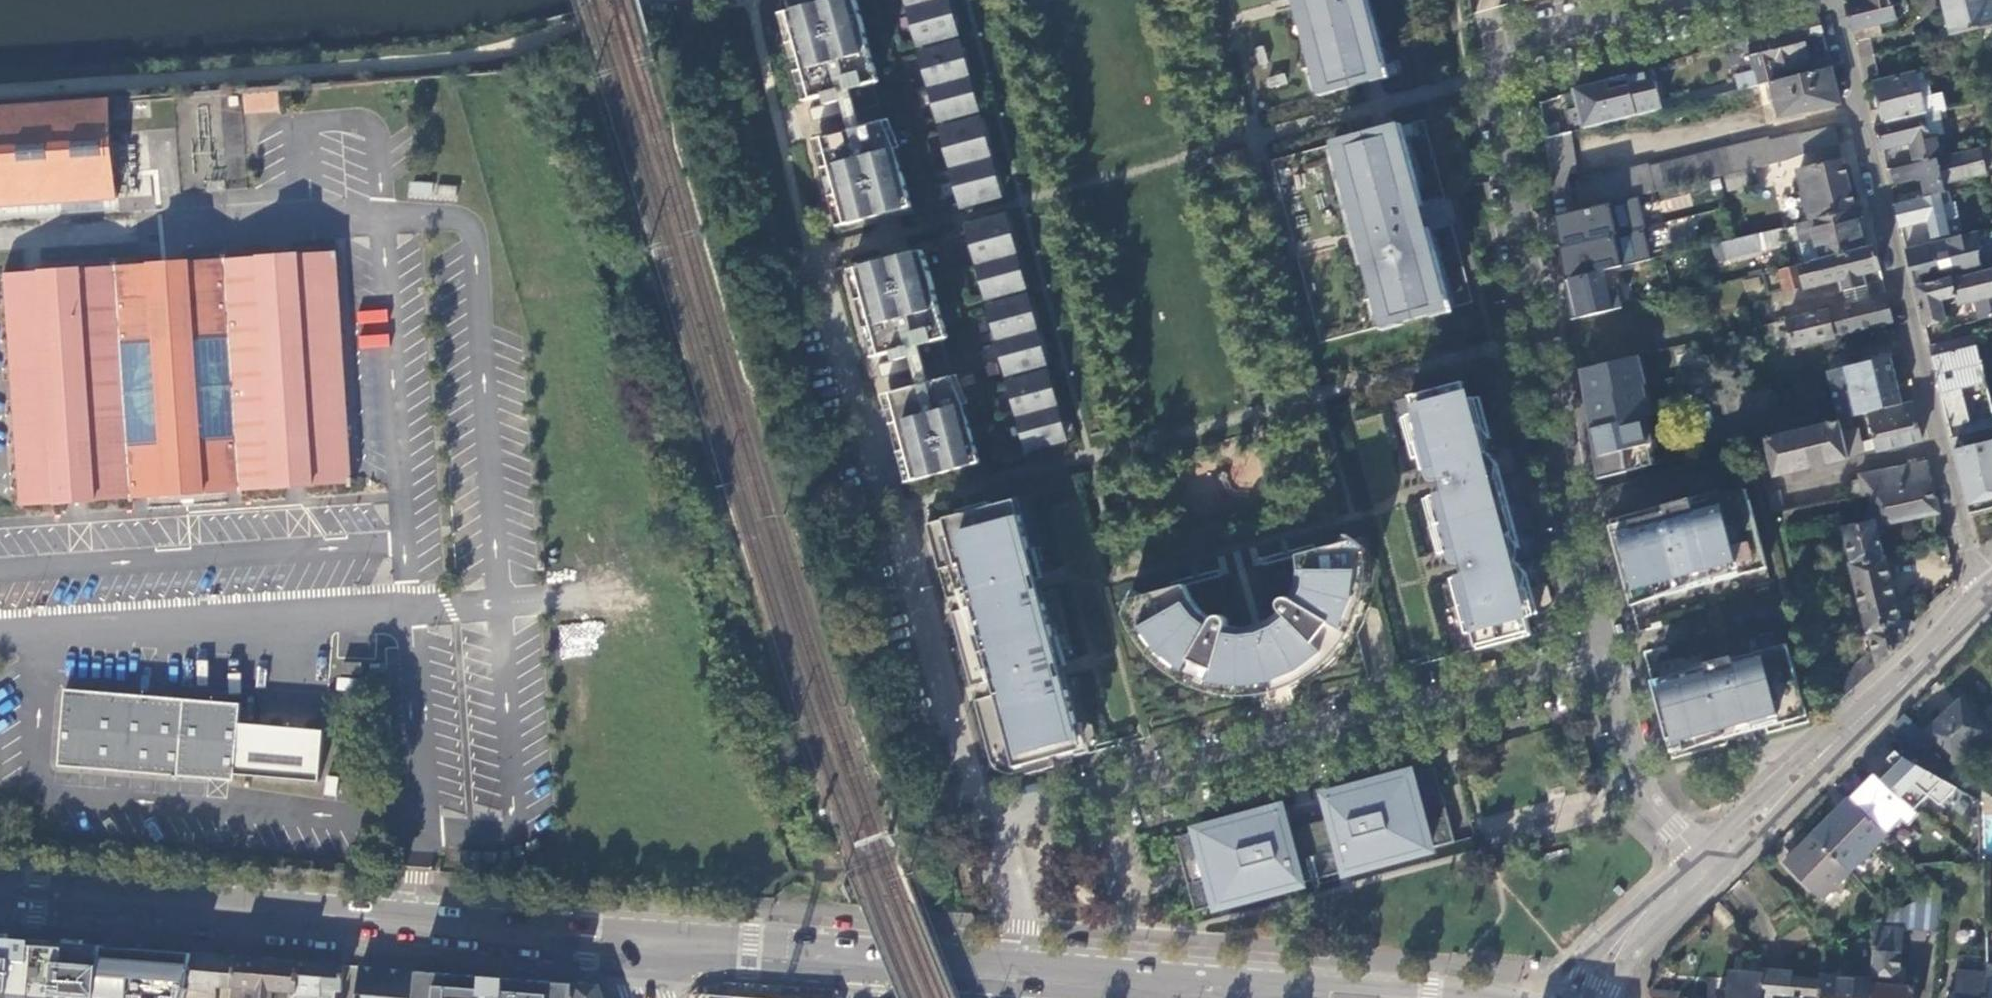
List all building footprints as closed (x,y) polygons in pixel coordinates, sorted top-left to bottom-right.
[(792,11),(815,99),(830,95),(832,103),(813,108),(817,121),(842,115),(861,110),(860,105),(870,102),(871,107),(883,104),(878,83),(883,81),(874,52),(868,23),(861,0),(833,0),(792,11)] [(913,6),(923,44),(961,34),(952,0),(934,0),(913,6)] [(1332,92),(1341,90),(1400,75),(1397,61),(1386,65),(1373,21),(1368,23),(1362,1),(1368,0),(1295,0),(1319,88),(1331,85),(1332,92)] [(1860,4),(1847,7),(1855,42),(1883,36),(1880,25),(1896,20),(1891,0),(1859,0),(1860,4)] [(1991,26),(1991,2),(1991,0),(1943,0),(1951,36),(1991,26)] [(1823,34),(1819,19),(1731,42),(1733,52),(1746,49),(1751,71),(1732,76),(1736,91),(1765,84),(1772,82),(1780,80),(1778,72),(1794,67),(1794,69),(1809,65),(1803,39),(1823,34)] [(925,52),(934,86),(972,76),(963,43),(925,52)] [(1652,67),(1627,75),(1637,116),(1662,109),(1652,67)] [(1831,68),(1780,80),(1772,82),(1776,100),(1780,116),(1840,106),(1831,68)] [(1924,116),(1925,116),(1917,82),(1916,74),(1875,84),(1884,125),(1924,116)] [(1601,83),(1575,91),(1583,129),(1637,116),(1627,75),(1608,81),(1608,83),(1601,85),(1601,83)] [(981,110),(972,76),(934,86),(943,120),(981,110)] [(1925,116),(1931,115),(1923,80),(1917,82),(1925,116)] [(1769,102),(1776,100),(1772,82),(1765,84),(1769,102)] [(243,112),(278,113),(278,92),(243,91),(243,112)] [(1567,133),(1561,96),(1540,102),(1545,138),(1567,133)] [(0,108),(0,209),(118,200),(117,194),(114,194),(111,155),(114,154),(113,143),(110,143),(107,105),(111,105),(110,100),(0,108)] [(861,110),(842,115),(846,131),(887,120),(883,104),(871,107),(861,110)] [(240,111),(221,112),(223,178),(242,178),(240,111)] [(1937,136),(1937,138),(1945,135),(1939,112),(1931,115),(1925,116),(1924,116),(1929,138),(1937,136)] [(1924,116),(1876,127),(1881,149),(1911,143),(1916,165),(1943,159),(1937,136),(1929,138),(1924,116)] [(945,128),(955,167),(993,157),(983,119),(945,128)] [(846,131),(826,136),(849,224),(915,206),(907,176),(896,149),(887,120),(846,131)] [(1412,124),(1395,128),(1357,139),(1346,142),(1348,149),(1336,153),(1380,319),(1393,315),(1395,324),(1402,323),(1402,326),(1426,319),(1426,316),(1435,313),(1433,307),(1449,302),(1435,253),(1429,255),(1423,234),(1435,231),(1427,205),(1416,208),(1411,187),(1417,185),(1406,142),(1416,139),(1412,124)] [(1753,168),(1840,145),(1834,126),(1801,135),(1800,133),(1769,141),(1768,138),(1649,167),(1649,165),(1578,182),(1582,211),(1637,197),(1725,175),(1753,168)] [(1567,133),(1545,138),(1557,217),(1570,214),(1575,213),(1569,174),(1578,172),(1571,132),(1567,133)] [(1916,165),(1891,170),(1894,186),(1923,180),(1928,198),(1946,193),(1944,184),(1986,174),(1981,149),(1943,159),(1916,165)] [(1004,196),(993,157),(955,167),(961,188),(966,206),(1004,196)] [(1812,221),(1856,210),(1843,159),(1800,170),(1812,221)] [(1757,184),(1753,168),(1725,175),(1730,192),(1757,184)] [(453,199),(455,189),(411,180),(408,195),(432,200),(433,195),(453,199)] [(1948,193),(1946,193),(1928,198),(1895,206),(1900,228),(1929,222),(1933,239),(1949,235),(1947,222),(1959,219),(1956,203),(1951,203),(1948,193)] [(1557,217),(1561,247),(1644,228),(1637,197),(1557,217)] [(1427,205),(1435,231),(1447,228),(1441,202),(1427,205)] [(1865,249),(1856,210),(1812,221),(1799,224),(1808,263),(1865,249)] [(1009,215),(971,225),(990,298),(1028,288),(1009,215)] [(1561,247),(1565,280),(1613,268),(1651,259),(1644,228),(1561,247)] [(1981,250),(1977,234),(1906,251),(1915,289),(1982,273),(1978,258),(1981,250)] [(1760,248),(1757,235),(1725,243),(1728,256),(1760,248)] [(1880,270),(1874,247),(1865,249),(1808,263),(1778,270),(1785,290),(1806,285),(1806,288),(1839,280),(1842,292),(1865,286),(1862,274),(1880,270)] [(927,250),(860,267),(883,355),(897,351),(899,359),(880,364),(883,378),(911,371),(929,366),(927,361),(937,359),(938,364),(951,360),(945,339),(951,337),(942,309),(936,280),(927,250)] [(20,512),(25,512),(24,508),(128,499),(128,504),(133,504),(133,499),(236,491),(237,495),(242,495),(242,491),(345,483),(345,486),(349,486),(349,482),(353,482),(353,476),(349,476),(330,264),(336,263),(336,258),(331,258),(330,254),(325,254),(325,258),(223,267),(223,262),(217,262),(218,267),(114,275),(114,270),(108,271),(109,276),(7,284),(6,279),(1,279),(2,284),(0,284),(0,289),(3,289),(19,502),(15,502),(15,508),(20,508),(20,512)] [(1565,280),(1572,320),(1621,308),(1613,268),(1565,280)] [(1958,307),(1975,303),(1979,322),(1991,319),(1991,270),(1982,273),(1915,289),(1924,327),(1946,321),(1942,303),(1956,299),(1958,307)] [(1869,301),(1865,286),(1842,292),(1846,306),(1869,301)] [(1030,296),(992,306),(1010,374),(1048,364),(1030,296)] [(1893,322),(1886,296),(1869,301),(1846,306),(1774,324),(1777,333),(1778,340),(1790,337),(1793,348),(1893,322)] [(1767,336),(1777,333),(1774,324),(1765,327),(1767,336)] [(1905,353),(1912,351),(1908,336),(1839,353),(1843,368),(1905,353)] [(1991,442),(1991,418),(1984,420),(1977,391),(1987,389),(1974,336),(1929,347),(1954,452),(1961,450),(1991,442)] [(1916,402),(1905,353),(1843,368),(1839,369),(1850,418),(1856,417),(1913,403),(1916,402)] [(1578,369),(1583,399),(1644,387),(1647,386),(1638,354),(1578,369)] [(929,366),(911,371),(915,386),(956,376),(951,360),(938,364),(929,366)] [(1012,382),(1030,450),(1068,440),(1050,372),(1012,382)] [(915,386),(893,392),(916,479),(982,462),(975,432),(963,405),(956,376),(915,386)] [(1469,400),(1464,383),(1453,386),(1458,403),(1469,400)] [(1479,640),(1531,626),(1529,617),(1534,616),(1503,507),(1502,503),(1496,506),(1490,483),(1496,482),(1474,399),(1469,400),(1458,403),(1453,386),(1412,397),(1416,414),(1409,416),(1424,469),(1426,469),(1429,475),(1429,476),(1429,477),(1431,480),(1434,481),(1436,481),(1438,481),(1442,493),(1431,496),(1446,552),(1449,551),(1451,556),(1452,559),(1454,561),(1455,562),(1457,563),(1460,563),(1462,562),(1464,574),(1453,577),(1469,631),(1475,629),(1479,640)] [(1583,399),(1589,428),(1651,414),(1644,387),(1583,399)] [(1991,418),(1991,412),(1987,389),(1977,391),(1984,420),(1991,418)] [(1922,440),(1913,403),(1856,417),(1865,454),(1922,440)] [(1659,463),(1651,414),(1589,428),(1599,478),(1659,463)] [(1856,417),(1850,418),(1840,420),(1849,458),(1865,454),(1856,417)] [(1849,458),(1840,420),(1767,438),(1776,475),(1849,458)] [(1961,450),(1962,456),(1956,458),(1970,519),(1991,513),(1991,442),(1961,450)] [(1876,520),(1878,527),(1939,513),(1927,461),(1858,474),(1860,480),(1864,495),(1871,493),(1876,520)] [(1864,495),(1860,480),(1851,482),(1852,487),(1851,487),(1853,497),(1864,495)] [(1496,506),(1502,503),(1496,482),(1490,483),(1496,506)] [(1779,491),(1767,493),(1767,494),(1771,513),(1783,510),(1779,491)] [(1769,570),(1748,492),(1719,500),(1721,507),(1694,514),(1693,507),(1691,501),(1609,522),(1632,607),(1660,598),(1658,591),(1698,581),(1696,572),(1708,568),(1711,578),(1738,571),(1740,577),(1769,570)] [(1018,516),(1014,500),(928,523),(933,541),(942,538),(944,547),(995,533),(1001,552),(964,562),(972,592),(986,588),(990,602),(976,605),(996,680),(1010,676),(1014,690),(1000,694),(1020,767),(1082,750),(1079,739),(1084,738),(1067,675),(1061,677),(1058,664),(1064,662),(1043,588),(1038,589),(1034,575),(1040,574),(1023,515),(1018,516)] [(1721,507),(1719,500),(1693,507),(1694,514),(1721,507)] [(1340,510),(1321,515),(1323,519),(1341,514),(1340,510)] [(1911,630),(1916,625),(1911,619),(1901,621),(1886,555),(1885,556),(1878,527),(1876,520),(1874,521),(1844,528),(1852,562),(1851,564),(1868,632),(1869,631),(1873,649),(1849,671),(1836,683),(1840,700),(1909,639),(1910,637),(1912,633),(1911,630)] [(942,538),(933,541),(940,569),(964,562),(1001,552),(995,533),(944,547),(942,538)] [(1334,605),(1353,609),(1355,605),(1359,588),(1360,577),(1360,564),(1358,552),(1356,539),(1299,554),(1300,559),(1301,565),(1302,572),(1301,578),(1300,585),(1298,590),(1294,598),(1292,598),(1288,597),(1283,600),(1282,604),(1282,607),(1284,610),(1279,614),(1272,619),(1274,626),(1267,629),(1261,631),(1255,633),(1249,634),(1244,634),(1243,627),(1240,627),(1230,625),(1227,624),(1228,623),(1228,622),(1228,619),(1227,617),(1224,615),(1223,615),(1221,615),(1218,616),(1216,617),(1215,619),(1212,618),(1209,615),(1205,613),(1202,610),(1198,606),(1195,601),(1190,591),(1188,584),(1132,600),(1134,608),(1136,615),(1138,619),(1142,626),(1147,635),(1152,643),(1160,651),(1166,657),(1172,662),(1178,666),(1187,672),(1194,675),(1207,680),(1217,683),(1226,684),(1235,685),(1244,686),(1244,675),(1261,674),(1262,680),(1283,674),(1281,668),(1298,661),(1302,670),(1308,666),(1316,661),(1324,654),(1327,651),(1333,644),(1339,637),(1325,627),(1334,605)] [(1132,567),(1146,563),(1141,550),(1129,553),(1132,567)] [(1696,572),(1698,581),(1711,578),(1708,568),(1696,572)] [(1043,588),(1040,574),(1034,575),(1038,589),(1043,588)] [(972,592),(976,605),(990,602),(986,588),(972,592)] [(1352,613),(1353,609),(1334,605),(1325,627),(1339,637),(1342,632),(1347,624),(1352,613)] [(1816,615),(1819,625),(1834,620),(1831,611),(1816,615)] [(1274,626),(1272,619),(1268,622),(1257,626),(1252,627),(1243,627),(1244,634),(1249,634),(1255,633),(1261,631),(1267,629),(1274,626)] [(1837,633),(1834,620),(1819,625),(1823,638),(1837,633)] [(558,624),(559,653),(600,651),(599,622),(558,624)] [(1706,669),(1652,682),(1673,761),(1740,744),(1736,729),(1740,728),(1738,720),(1751,717),(1752,725),(1755,724),(1759,738),(1810,725),(1789,647),(1734,661),(1734,666),(1721,669),(1719,662),(1705,665),(1706,669)] [(1733,658),(1719,662),(1721,669),(1734,666),(1734,661),(1733,658)] [(1295,673),(1302,670),(1298,661),(1281,668),(1283,674),(1262,680),(1261,674),(1244,675),(1244,686),(1252,685),(1262,684),(1273,682),(1282,679),(1295,673)] [(1067,675),(1064,662),(1058,664),(1061,677),(1067,675)] [(996,680),(1000,694),(1014,690),(1010,676),(996,680)] [(59,768),(235,783),(236,773),(252,774),(255,733),(239,732),(241,706),(65,691),(59,768)] [(1928,732),(1956,762),(1989,732),(1960,700),(1944,715),(1946,717),(1928,732)] [(1924,733),(1905,713),(1893,724),(1914,744),(1928,753),(1936,745),(1924,733)] [(1738,720),(1740,728),(1752,725),(1751,717),(1738,720)] [(1887,834),(1902,819),(1909,826),(1920,813),(1915,809),(1929,794),(1941,804),(1957,787),(1899,755),(1895,751),(1888,758),(1895,766),(1882,780),(1874,773),(1849,797),(1887,834)] [(1200,830),(1220,906),(1304,883),(1298,860),(1344,847),(1350,871),(1434,848),(1413,772),(1330,795),(1336,817),(1305,825),(1289,829),(1284,807),(1200,830)] [(1887,834),(1849,797),(1814,832),(1850,871),(1887,834)] [(1850,871),(1814,832),(1785,862),(1821,900),(1850,871)] [(1903,928),(1902,929),(1939,932),(1942,888),(1876,920),(1875,926),(1903,928)] [(1869,997),(1912,997),(1914,976),(1905,975),(1905,985),(1898,984),(1902,929),(1903,928),(1875,926),(1871,978),(1869,997)] [(38,941),(0,937),(0,997),(34,997),(38,941)] [(38,941),(34,997),(101,997),(106,946),(38,941)] [(188,989),(195,954),(106,946),(101,997),(186,997),(188,989)] [(197,954),(195,954),(188,989),(217,994),(218,986),(234,988),(237,957),(220,956),(220,955),(197,952),(197,954)] [(237,957),(234,988),(233,997),(272,997),(272,990),(297,993),(300,962),(237,957)] [(300,962),(297,993),(297,997),(330,997),(328,994),(327,990),(342,991),(344,966),(300,962)] [(418,971),(390,970),(385,974),(378,974),(378,968),(361,967),(358,997),(416,997),(418,971)] [(1717,997),(1763,997),(1765,973),(1730,970),(1728,989),(1718,988),(1717,997)] [(1765,970),(1765,973),(1763,997),(1819,997),(1821,980),(1793,978),(1793,972),(1765,970)] [(418,971),(416,997),(572,997),(572,994),(570,989),(570,984),(531,981),(418,971)] [(1989,973),(1955,971),(1953,997),(1989,997),(1989,973)] [(1819,997),(1869,997),(1871,978),(1821,975),(1821,980),(1819,997)] [(570,984),(570,989),(572,994),(573,997),(602,997),(598,986),(593,985),(594,984),(585,983),(577,983),(577,984),(570,984)] [(1649,988),(1653,997),(1679,997),(1680,991),(1649,988)] [(188,989),(186,997),(216,997),(217,994),(188,989)]
